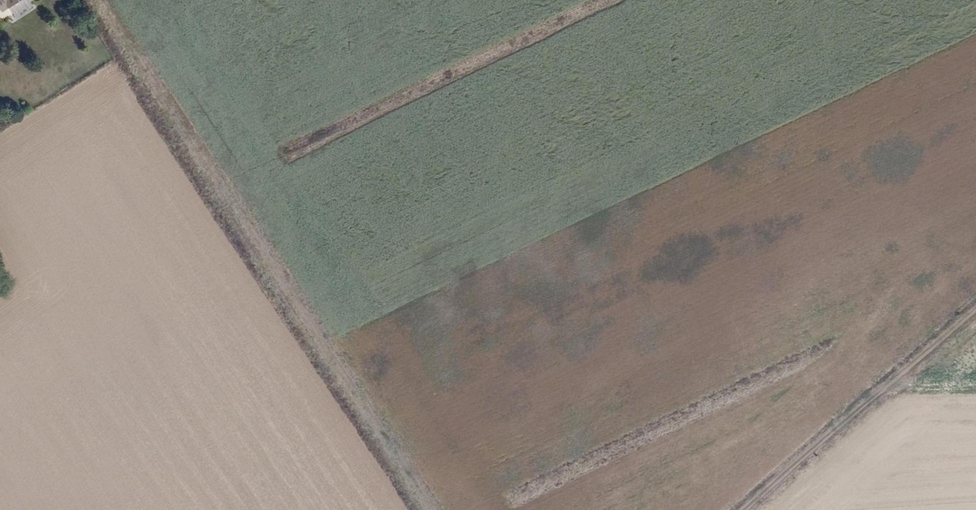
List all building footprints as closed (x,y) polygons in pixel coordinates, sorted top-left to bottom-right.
[(21,0),(0,0),(0,7),(1,6),(4,12),(21,0)]
